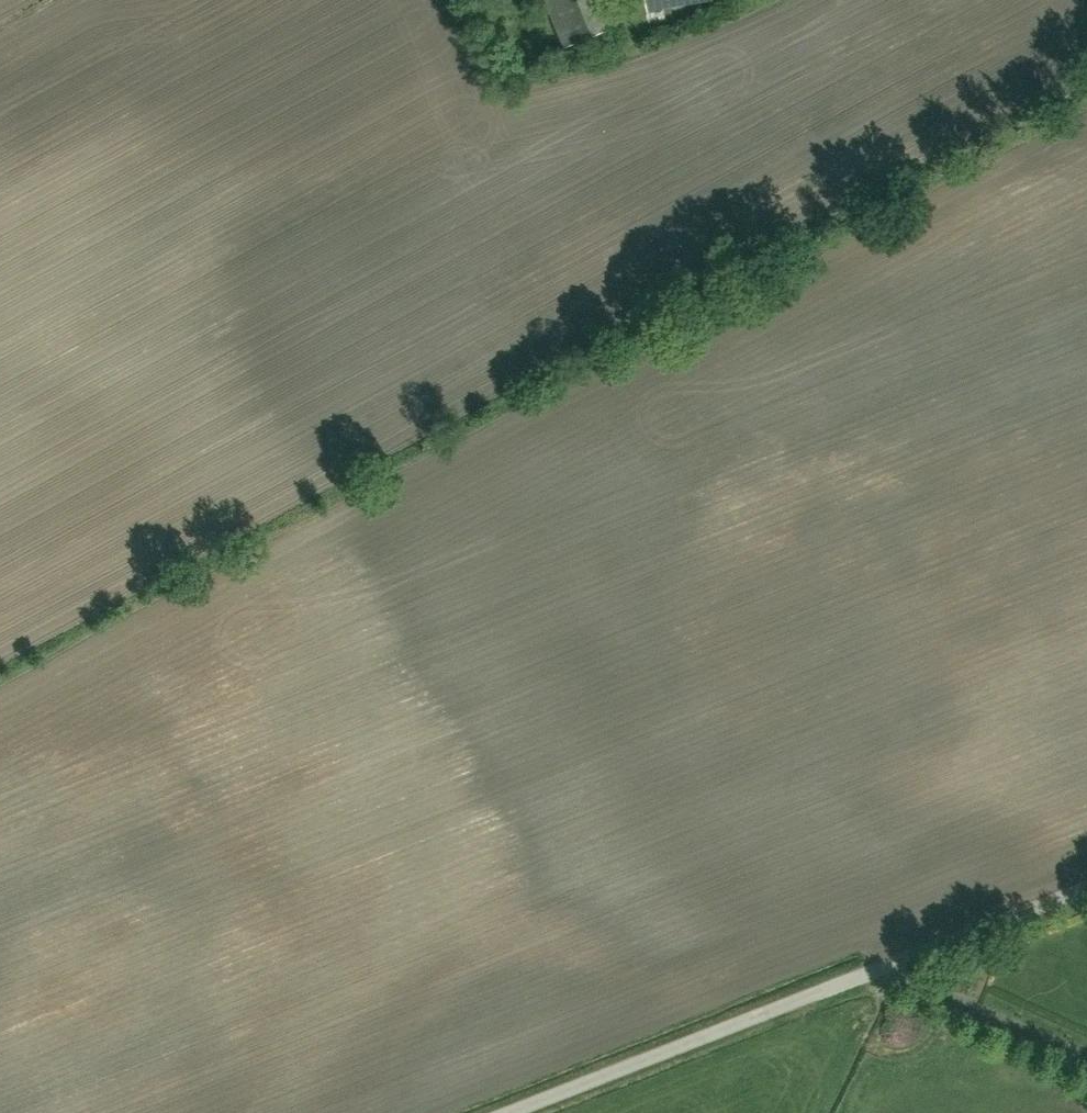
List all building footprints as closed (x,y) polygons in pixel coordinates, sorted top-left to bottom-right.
[(558,20),(559,39),(581,38),(580,28),(595,28),(594,18),(558,20)]
